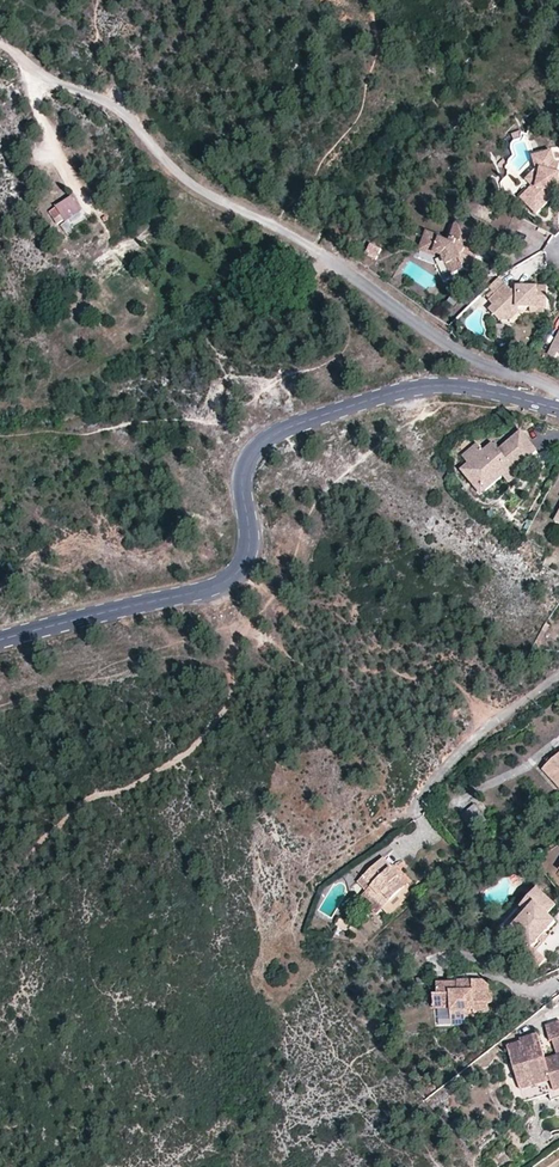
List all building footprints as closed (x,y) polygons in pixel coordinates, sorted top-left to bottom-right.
[(556,162),(553,151),(538,154),(543,171),(536,184),(521,197),(535,213),(552,198),(550,192),(552,188),(555,189),(558,190),(558,174),(557,173),(558,168),(558,163),(556,162)] [(81,212),(72,198),(57,207),(65,220),(66,221),(81,212)] [(65,220),(57,207),(50,212),(59,224),(65,220)] [(72,219),(59,225),(63,234),(76,227),(72,219)] [(468,247),(474,231),(456,225),(448,245),(441,243),(440,240),(432,237),(424,240),(421,246),(425,254),(432,256),(436,254),(443,257),(453,275),(463,270),(480,277),(485,264),(465,256),(462,255),(465,246),(468,247)] [(376,260),(381,249),(371,244),(365,254),(376,260)] [(536,286),(526,287),(525,291),(515,291),(509,290),(503,285),(487,301),(491,305),(487,310),(498,320),(505,312),(508,314),(514,307),(531,306),(544,306),(547,306),(546,285),(536,285),(536,286)] [(515,316),(514,307),(508,314),(505,312),(498,320),(504,327),(515,316)] [(548,355),(555,358),(558,354),(558,332),(548,355)] [(537,452),(522,433),(500,451),(494,444),(484,452),(470,463),(462,469),(471,480),(475,477),(485,490),(504,475),(502,473),(508,469),(510,470),(511,473),(537,452)] [(484,452),(479,445),(464,456),(470,463),(484,452)] [(485,490),(475,477),(471,480),(481,493),(485,490)] [(542,769),(558,787),(558,753),(542,769)] [(401,874),(384,858),(357,882),(381,908),(405,885),(398,878),(401,874)] [(374,914),(381,908),(357,882),(350,888),(374,914)] [(415,895),(405,885),(381,908),(391,919),(415,895)] [(558,907),(538,888),(499,929),(510,940),(517,934),(530,946),(533,949),(534,948),(540,941),(546,935),(557,923),(550,916),(558,907)] [(550,938),(546,935),(540,941),(544,945),(550,938)] [(546,960),(534,948),(533,949),(530,946),(519,959),(534,973),(546,960)] [(483,981),(460,982),(458,983),(458,984),(458,989),(452,990),(452,984),(438,985),(438,996),(434,996),(434,1009),(452,1009),(452,1012),(464,1012),(464,1017),(475,1017),(475,1014),(488,1013),(488,1004),(492,1004),(492,994),(489,994),(489,985),(483,981)] [(558,1041),(558,1024),(547,1027),(551,1043),(554,1042),(558,1041)] [(509,1048),(515,1070),(547,1061),(539,1035),(522,1041),(522,1044),(509,1048)] [(515,1070),(521,1091),(552,1082),(555,1092),(558,1091),(558,1057),(558,1058),(547,1061),(515,1070)]
